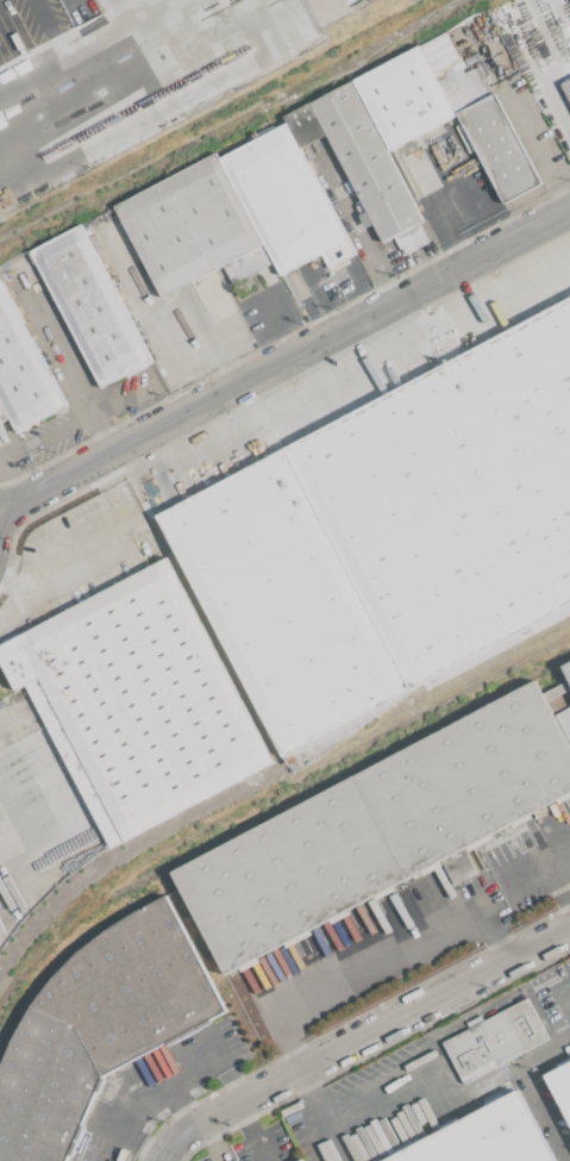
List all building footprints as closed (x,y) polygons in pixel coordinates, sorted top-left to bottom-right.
[(352,77),(384,150),(461,116),(500,203),(538,186),(496,91),(489,94),(476,66),(464,72),(447,34),(352,77)] [(561,82),(569,102),(569,78),(561,82)] [(115,201),(157,296),(223,267),(230,282),(274,263),(278,274),(321,256),(326,268),(352,257),(303,146),(328,135),(362,213),(358,215),(363,228),(373,224),(381,242),(393,236),(401,255),(427,244),(356,81),(282,113),(287,125),(217,155),(217,156),(115,201)] [(149,363),(83,224),(30,248),(97,388),(149,363)] [(0,275),(0,423),(9,419),(15,431),(65,406),(0,275)] [(161,513),(569,301),(569,603),(284,751),(161,513)] [(270,769),(173,559),(0,639),(0,664),(13,691),(29,684),(103,846),(270,769)] [(560,666),(569,661),(569,685),(560,666)] [(532,681),(569,749),(569,792),(223,978),(171,873),(532,681)] [(47,1157),(48,1148),(53,1142),(64,1150),(74,1145),(82,1134),(89,1101),(102,1084),(104,1072),(225,1014),(168,897),(85,938),(0,1048),(0,1160),(49,1160),(47,1157)] [(441,1039),(460,1082),(548,1042),(528,999),(441,1039)] [(540,1062),(569,1126),(569,1048),(540,1062)] [(521,1092),(371,1160),(553,1160),(521,1092)]
